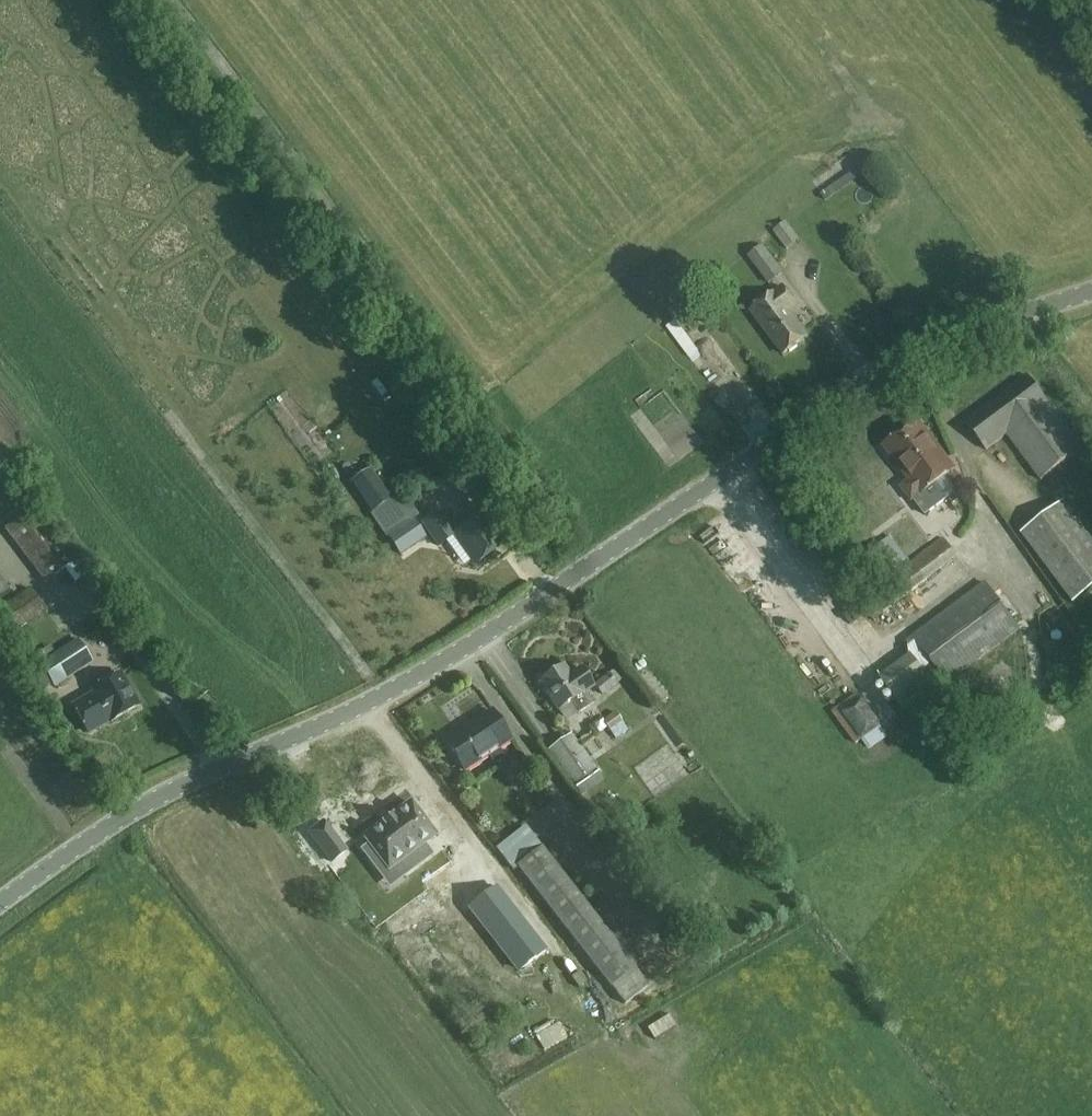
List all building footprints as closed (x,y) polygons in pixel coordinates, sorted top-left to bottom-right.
[(786,222),(773,232),(787,249),(799,240),(786,222)] [(748,257),(768,285),(784,274),(763,245),(748,257)] [(775,292),(775,293),(751,311),(784,355),(808,336),(791,314),(799,307),(783,285),(775,292)] [(1083,449),(1048,404),(1027,376),(965,422),(986,450),(1005,436),(1041,482),(1083,449)] [(961,479),(954,470),(955,469),(918,420),(883,447),(909,480),(900,487),(911,502),(945,477),(952,486),(961,479)] [(346,473),(367,510),(391,496),(370,460),(346,473)] [(907,559),(922,547),(893,509),(894,508),(881,491),(861,506),(874,523),(882,517),(889,526),(884,530),(890,537),(859,561),(877,585),(908,561),(907,559)] [(429,534),(403,495),(374,515),(399,553),(429,534)] [(1064,502),(1021,535),(1074,604),(1091,590),(1091,539),(1064,502)] [(76,559),(35,507),(5,531),(46,583),(76,559)] [(476,564),(501,546),(491,532),(493,531),(482,515),(454,535),(463,548),(464,547),(476,564)] [(894,603),(957,557),(943,538),(880,584),(894,603)] [(984,581),(905,641),(908,646),(908,656),(879,678),(904,710),(935,687),(923,671),(932,664),(948,684),(1021,629),(984,581)] [(11,596),(0,582),(0,604),(11,596)] [(46,612),(31,590),(0,611),(0,616),(13,635),(46,612)] [(877,617),(884,632),(919,618),(913,602),(877,617)] [(96,617),(79,628),(87,640),(104,629),(96,617)] [(77,639),(39,663),(55,687),(93,663),(77,639)] [(564,667),(540,682),(566,722),(594,703),(588,694),(596,688),(580,666),(569,674),(564,667)] [(603,696),(623,679),(614,669),(594,686),(603,696)] [(120,674),(93,690),(95,694),(73,707),(87,733),(110,720),(111,722),(139,706),(120,674)] [(836,700),(859,736),(876,726),(854,692),(851,694),(843,681),(825,693),(831,703),(836,700)] [(206,712),(213,707),(207,700),(201,706),(206,712)] [(838,706),(831,710),(850,741),(857,737),(838,706)] [(506,758),(499,747),(510,740),(492,712),(446,742),(464,770),(488,755),(494,766),(506,758)] [(628,731),(616,712),(604,720),(615,739),(628,731)] [(597,768),(571,733),(546,751),(572,788),(574,787),(581,796),(604,780),(596,769),(597,768)] [(430,857),(421,846),(422,845),(435,836),(411,803),(364,838),(369,844),(370,845),(362,850),(376,869),(383,863),(389,871),(398,864),(406,875),(430,857)] [(308,830),(331,860),(344,850),(321,820),(308,830)] [(502,844),(625,1005),(649,986),(635,968),(644,961),(603,908),(593,915),(525,827),(502,844)] [(469,854),(454,862),(477,903),(487,898),(481,886),(485,884),(469,854)] [(429,872),(443,910),(469,901),(455,863),(429,872)] [(373,922),(395,919),(396,924),(422,921),(416,885),(368,892),(373,922)] [(551,954),(504,891),(478,911),(526,973),(551,954)]
